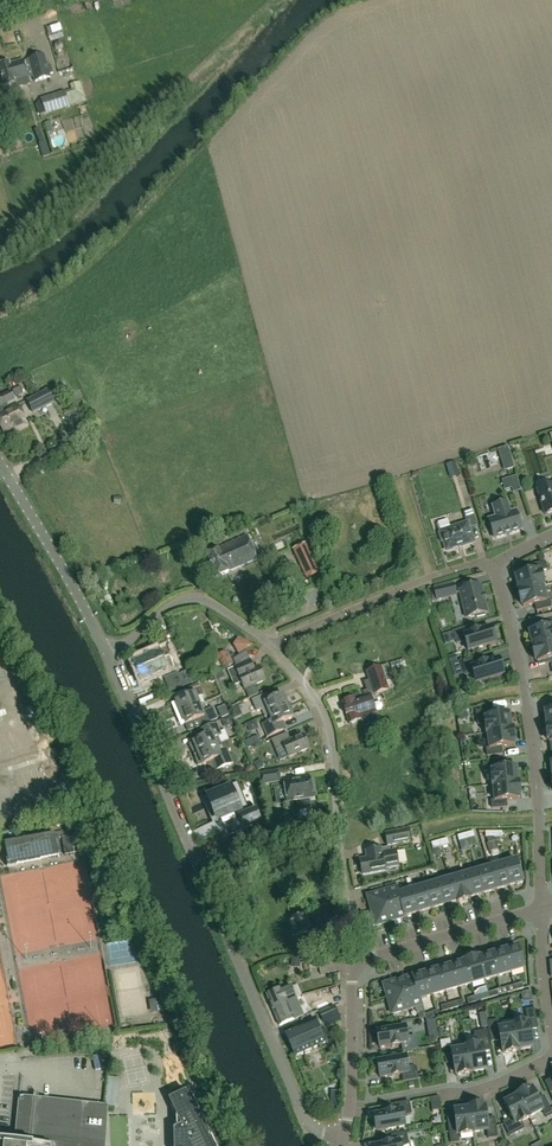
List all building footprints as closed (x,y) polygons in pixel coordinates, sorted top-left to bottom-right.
[(54,26),(59,39),(72,35),(67,21),(54,26)] [(61,50),(62,48),(61,44),(59,43),(55,44),(54,46),(54,50),(57,51),(61,50)] [(45,55),(23,61),(29,79),(33,78),(34,83),(51,78),(50,73),(52,72),(50,65),(48,66),(45,55)] [(23,61),(10,65),(9,63),(0,66),(0,68),(5,87),(15,85),(16,88),(30,84),(29,79),(23,61)] [(70,70),(71,76),(83,74),(82,68),(70,70)] [(72,89),(41,99),(35,104),(39,115),(85,101),(79,82),(70,84),(72,89)] [(39,130),(35,132),(40,143),(44,142),(39,130)] [(23,392),(20,387),(12,391),(15,396),(23,392)] [(48,390),(26,401),(33,415),(54,404),(53,401),(57,399),(56,397),(61,395),(56,387),(50,390),(51,393),(50,394),(48,390)] [(10,392),(0,397),(0,425),(4,433),(17,427),(19,431),(29,426),(18,404),(8,409),(6,405),(14,401),(10,392)] [(448,473),(457,470),(455,463),(445,466),(448,473)] [(516,477),(509,480),(513,493),(520,491),(516,477)] [(545,515),(551,513),(551,486),(537,491),(545,515)] [(494,539),(521,530),(515,512),(510,514),(506,503),(493,507),(496,518),(488,521),(494,539)] [(441,543),(444,543),(446,551),(473,543),(469,529),(477,527),(472,511),(464,513),(467,524),(440,532),(441,533),(438,534),(441,543)] [(217,548),(205,554),(216,578),(228,573),(228,572),(256,559),(246,537),(218,549),(217,548)] [(284,541),(288,547),(295,543),(292,537),(284,541)] [(295,555),(307,580),(319,574),(308,549),(295,555)] [(518,593),(544,587),(540,574),(539,574),(539,572),(547,570),(545,563),(530,566),(532,573),(516,577),(519,592),(518,592),(518,593)] [(434,590),(436,601),(456,596),(453,585),(434,590)] [(459,591),(466,619),(476,616),(477,618),(485,616),(484,614),(487,613),(484,602),(485,602),(484,596),(483,596),(480,586),(459,591)] [(544,587),(518,593),(521,606),(522,605),(523,607),(535,605),(537,612),(551,608),(549,601),(546,602),(542,587),(544,587)] [(551,644),(551,620),(544,622),(546,629),(529,633),(533,648),(532,648),(551,644)] [(465,643),(468,652),(496,644),(491,629),(479,632),(471,634),(471,635),(470,635),(467,628),(453,633),(457,644),(465,643)] [(532,648),(535,661),(536,661),(537,663),(549,660),(551,671),(551,644),(532,648)] [(168,649),(159,652),(159,651),(133,662),(142,683),(167,672),(176,668),(168,649)] [(234,664),(225,650),(216,657),(225,670),(234,664)] [(455,655),(448,657),(451,665),(457,663),(455,655)] [(473,675),(476,684),(503,676),(499,660),(487,664),(481,665),(479,658),(450,666),(454,677),(464,674),(464,676),(473,675)] [(245,690),(265,681),(259,667),(254,669),(251,661),(228,671),(234,686),(242,683),(245,690)] [(349,725),(362,721),(364,728),(378,723),(375,714),(376,714),(370,696),(375,694),(388,690),(388,689),(396,687),(388,665),(381,668),(367,672),(373,688),(362,692),(363,697),(355,699),(354,699),(342,703),(349,725)] [(177,675),(183,687),(194,682),(188,670),(177,675)] [(177,716),(200,706),(196,698),(204,695),(199,684),(186,690),(189,697),(176,702),(176,703),(172,704),(177,716)] [(265,717),(288,707),(283,695),(271,700),(268,694),(251,700),(256,713),(262,710),(265,717)] [(37,720),(33,700),(7,706),(5,699),(0,700),(0,728),(37,720)] [(202,712),(200,706),(177,716),(181,726),(185,725),(198,720),(201,727),(217,720),(212,708),(202,712)] [(288,707),(265,717),(268,724),(262,726),(267,738),(284,731),(281,723),(293,718),(288,707)] [(486,734),(512,730),(511,730),(509,715),(492,717),(491,710),(476,712),(478,725),(485,725),(486,734)] [(221,720),(225,729),(234,725),(230,716),(221,720)] [(195,757),(227,743),(227,741),(221,743),(218,737),(220,736),(216,725),(203,731),(206,738),(193,743),(189,746),(194,756),(194,757),(194,756),(195,757)] [(512,730),(486,734),(487,734),(489,749),(486,749),(487,757),(502,755),(501,747),(513,746),(513,743),(514,743),(512,730)] [(288,758),(309,749),(303,734),(290,740),(288,734),(272,740),(276,752),(285,748),(288,758)] [(245,742),(248,748),(260,743),(257,737),(245,742)] [(231,750),(227,743),(195,757),(198,767),(203,766),(208,764),(208,766),(211,767),(212,766),(214,772),(233,765),(232,762),(227,751),(231,750)] [(77,790),(69,750),(0,763),(0,766),(2,778),(15,775),(20,803),(24,803),(21,783),(26,783),(28,798),(37,796),(37,797),(77,790)] [(258,770),(263,767),(260,761),(254,764),(258,770)] [(492,786),(518,784),(517,784),(516,769),(499,770),(498,763),(483,764),(484,772),(492,771),(492,773),(491,773),(492,786)] [(245,771),(246,775),(253,773),(250,766),(246,767),(245,771)] [(278,772),(260,775),(261,785),(280,782),(278,772)] [(310,780),(284,784),(287,802),(313,798),(312,794),(315,793),(314,784),(311,784),(310,780)] [(518,784),(492,786),(492,787),(493,787),(495,801),(491,802),(492,809),(507,808),(506,800),(518,799),(518,797),(519,797),(518,784)] [(231,791),(214,798),(223,819),(239,812),(231,791)] [(215,805),(204,809),(207,816),(217,812),(215,805)] [(255,813),(240,819),(243,827),(259,820),(255,813)] [(208,837),(223,830),(219,822),(204,828),(208,837)] [(54,834),(4,843),(7,860),(6,861),(7,868),(16,866),(17,865),(40,860),(40,859),(57,856),(58,856),(55,839),(61,838),(75,835),(73,823),(63,825),(64,832),(54,834)] [(384,833),(387,846),(410,842),(408,829),(384,833)] [(495,840),(498,850),(500,858),(505,856),(502,838),(502,832),(494,833),(494,838),(495,838),(495,840)] [(494,838),(494,833),(485,833),(486,838),(488,843),(486,844),(489,852),(498,850),(495,840),(494,840),(494,838)] [(75,835),(61,838),(64,855),(82,852),(79,834),(75,835)] [(467,840),(465,834),(457,836),(459,842),(461,842),(462,846),(468,845),(466,840),(467,840)] [(360,861),(362,875),(386,871),(385,867),(397,865),(395,856),(383,858),(382,847),(365,851),(366,860),(360,861)] [(503,865),(509,887),(522,883),(516,861),(503,865)] [(509,887),(503,865),(490,868),(496,890),(509,887)] [(490,868),(477,872),(483,894),(496,890),(490,868)] [(483,894),(477,872),(464,876),(470,898),(483,894)] [(470,898),(464,876),(451,880),(458,903),(471,899),(470,898)] [(458,903),(451,880),(438,884),(444,906),(456,902),(457,903),(458,903)] [(438,884),(425,887),(431,909),(444,906),(438,884)] [(425,887),(412,891),(418,913),(431,909),(425,887)] [(405,917),(399,895),(397,888),(369,896),(367,897),(376,927),(406,918),(405,917)] [(412,891),(409,892),(399,895),(405,917),(418,913),(412,891)] [(305,916),(290,921),(295,937),(310,933),(305,916)] [(326,926),(324,927),(321,918),(314,920),(316,929),(314,930),(318,943),(330,940),(326,926)] [(517,948),(504,951),(510,973),(524,970),(517,948)] [(510,973),(504,951),(491,955),(497,977),(510,973)] [(478,958),(484,981),(497,977),(491,955),(478,959),(478,958)] [(484,981),(478,958),(465,962),(471,985),(484,981)] [(471,985),(465,962),(464,962),(464,963),(452,967),(458,989),(471,985)] [(458,989),(452,967),(439,970),(445,992),(458,989)] [(149,980),(156,978),(152,969),(145,972),(149,980)] [(439,970),(426,974),(432,996),(445,992),(439,970)] [(413,977),(417,992),(421,1006),(422,1006),(420,1000),(432,996),(426,974),(414,978),(413,977)] [(417,992),(413,977),(383,985),(388,1000),(417,992)] [(522,983),(514,986),(515,991),(523,989),(522,983)] [(515,991),(514,986),(506,988),(507,994),(515,991)] [(272,1009),(287,1003),(295,999),(290,987),(282,991),(281,990),(266,996),(272,1009)] [(417,992),(388,1000),(392,1015),(421,1006),(417,992)] [(338,1002),(347,999),(345,993),(336,997),(338,1002)] [(287,1003),(272,1009),(280,1027),(294,1020),(287,1003)] [(451,1010),(449,1004),(441,1007),(443,1012),(451,1010)] [(334,1006),(319,1013),(318,1013),(323,1023),(339,1016),(334,1006)] [(514,1025),(518,1051),(519,1051),(518,1050),(533,1047),(530,1031),(537,1029),(534,1010),(526,1011),(528,1024),(527,1024),(527,1023),(514,1025)] [(315,1021),(285,1034),(295,1057),(325,1044),(315,1021)] [(518,1051),(514,1025),(513,1026),(513,1027),(499,1029),(498,1021),(487,1023),(488,1027),(491,1042),(501,1041),(503,1053),(505,1052),(505,1054),(518,1051)] [(377,1033),(380,1049),(391,1046),(392,1047),(400,1045),(402,1045),(403,1052),(418,1049),(414,1028),(405,1030),(405,1028),(377,1033)] [(438,1032),(429,1034),(430,1041),(439,1039),(438,1032)] [(474,1046),(466,1048),(471,1074),(471,1073),(471,1072),(486,1070),(483,1053),(490,1052),(487,1032),(475,1034),(474,1046)] [(471,1074),(466,1048),(465,1048),(466,1049),(451,1051),(451,1048),(443,1049),(446,1064),(453,1063),(456,1075),(458,1075),(458,1076),(471,1074)] [(321,1065),(332,1061),(328,1050),(317,1054),(321,1065)] [(380,1079),(392,1077),(401,1075),(400,1075),(402,1075),(403,1082),(418,1079),(416,1067),(407,1067),(405,1058),(377,1063),(380,1079)] [(529,1089),(517,1095),(529,1119),(530,1118),(529,1117),(542,1111),(545,1116),(551,1112),(544,1097),(537,1100),(532,1089),(530,1090),(529,1089)] [(189,1098),(186,1093),(168,1101),(177,1118),(176,1118),(177,1130),(174,1131),(174,1145),(215,1145),(212,1138),(208,1140),(206,1135),(209,1134),(202,1118),(198,1119),(196,1115),(200,1113),(192,1097),(189,1098)] [(19,1097),(14,1141),(14,1145),(106,1145),(108,1107),(38,1099),(38,1097),(38,1096),(38,1095),(37,1094),(36,1094),(35,1094),(34,1095),(34,1096),(33,1099),(19,1097)] [(529,1119),(517,1095),(517,1096),(517,1097),(504,1104),(512,1119),(503,1123),(510,1136),(524,1129),(522,1123),(529,1119)] [(104,1097),(104,1105),(117,1107),(117,1099),(104,1097)] [(374,1118),(373,1118),(374,1126),(375,1126),(377,1132),(405,1127),(403,1117),(411,1114),(409,1102),(394,1105),(396,1112),(394,1113),(394,1112),(385,1114),(374,1116),(374,1118)] [(469,1108),(473,1134),(473,1133),(487,1131),(488,1139),(497,1138),(495,1118),(486,1119),(485,1107),(483,1107),(483,1106),(469,1108)] [(451,1107),(441,1107),(442,1117),(452,1117),(451,1107)] [(473,1134),(469,1108),(469,1109),(454,1111),(456,1128),(449,1129),(451,1144),(459,1143),(458,1135),(459,1135),(460,1136),(473,1134)] [(409,1145),(406,1133),(392,1136),(393,1144),(392,1144),(383,1145),(382,1145),(407,1145),(409,1145)]
